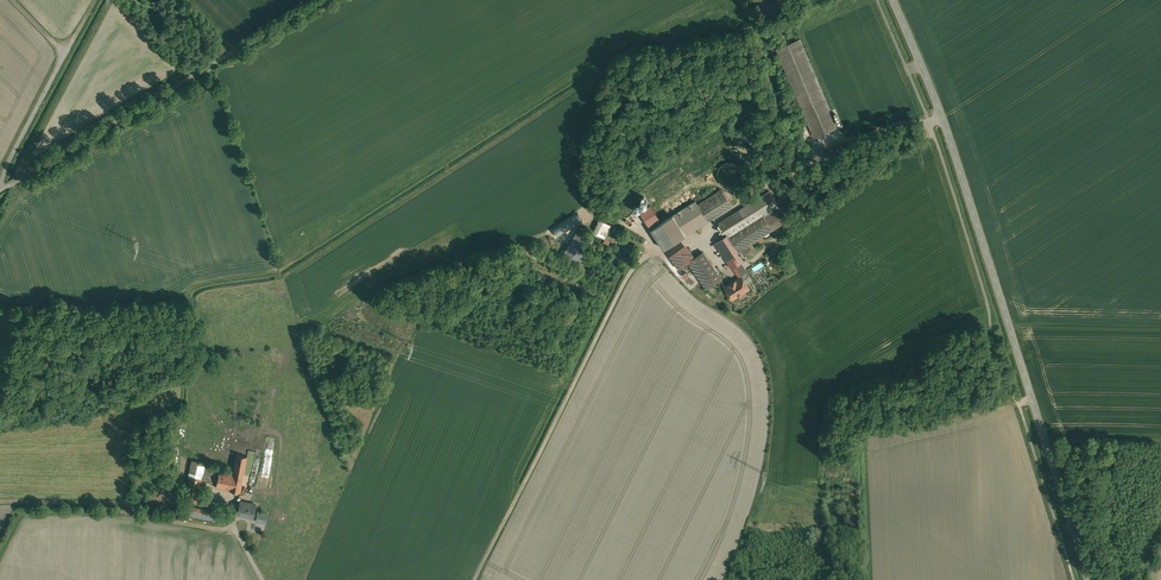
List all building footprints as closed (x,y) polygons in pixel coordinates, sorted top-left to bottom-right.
[(838,126),(800,39),(777,49),(814,136),(838,126)] [(729,162),(727,162),(725,162),(724,163),(723,164),(722,165),(721,166),(720,167),(719,169),(718,170),(718,171),(718,172),(718,174),(718,176),(718,177),(719,178),(719,179),(720,180),(721,181),(721,182),(722,183),(723,183),(724,184),(725,185),(726,185),(727,185),(729,186),(730,186),(732,185),(734,185),(736,184),(737,183),(738,183),(739,182),(740,181),(740,180),(741,178),(741,177),(742,177),(742,176),(742,174),(742,173),(741,172),(741,171),(741,170),(740,169),(740,168),(739,167),(738,165),(737,164),(735,163),(733,162),(731,162),(729,162)] [(697,197),(679,168),(642,191),(651,205),(641,211),(650,227),(660,220),(697,197)] [(785,190),(783,191),(782,191),(781,192),(781,193),(780,194),(779,195),(779,196),(779,197),(779,198),(779,199),(779,200),(779,201),(780,202),(781,202),(781,203),(782,204),(783,204),(784,204),(785,205),(786,205),(787,205),(788,204),(789,204),(790,203),(791,203),(791,202),(792,201),(793,200),(793,199),(793,198),(793,197),(793,196),(793,195),(792,194),(792,193),(791,192),(790,191),(789,191),(788,191),(787,190),(786,190),(785,190)] [(720,191),(698,205),(699,206),(708,221),(732,206),(723,191),(721,193),(720,191)] [(769,191),(719,222),(727,235),(716,242),(732,268),(742,262),(744,261),(741,257),(744,255),(740,250),(773,230),(764,215),(779,206),(769,191)] [(783,206),(771,214),(778,226),(791,218),(783,206)] [(696,211),(659,235),(666,247),(704,223),(696,211)] [(606,238),(614,225),(603,218),(595,232),(606,238)] [(618,237),(622,228),(616,226),(613,235),(618,237)] [(566,254),(582,263),(595,239),(591,237),(592,235),(580,228),(566,254)] [(773,245),(764,253),(769,258),(779,248),(777,246),(775,248),(773,245)] [(691,260),(681,247),(674,251),(683,265),(688,262),(691,261),(691,260)] [(722,278),(703,252),(691,260),(691,261),(688,262),(707,288),(722,278)] [(689,271),(685,274),(695,283),(698,280),(689,271)] [(742,277),(725,287),(732,299),(749,288),(742,277)] [(233,472),(220,469),(217,483),(216,487),(240,492),(247,456),(237,454),(233,472)] [(204,462),(192,460),(185,499),(197,502),(201,480),(203,467),(204,462)] [(219,470),(203,467),(201,480),(217,483),(219,470)] [(256,504),(241,501),(238,514),(244,515),(253,516),(253,517),(256,504)] [(180,506),(178,506),(177,506),(176,507),(175,507),(174,507),(174,508),(173,509),(172,510),(172,511),(172,512),(172,513),(172,514),(173,514),(173,515),(174,516),(175,517),(176,518),(177,518),(178,518),(180,518),(180,517),(181,517),(182,516),(183,515),(184,514),(184,513),(184,512),(184,511),(183,510),(183,509),(182,508),(181,507),(180,506)] [(217,514),(187,509),(186,514),(216,520),(217,514)] [(268,513),(258,511),(256,520),(266,522),(268,513)]
